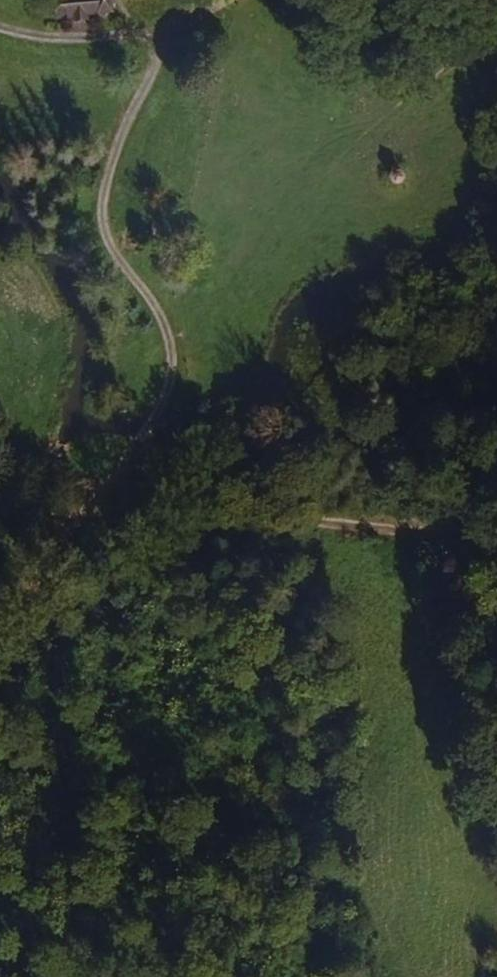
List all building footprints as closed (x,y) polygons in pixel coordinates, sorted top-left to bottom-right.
[(51,20),(100,15),(100,18),(115,17),(114,0),(49,0),(51,20)]
